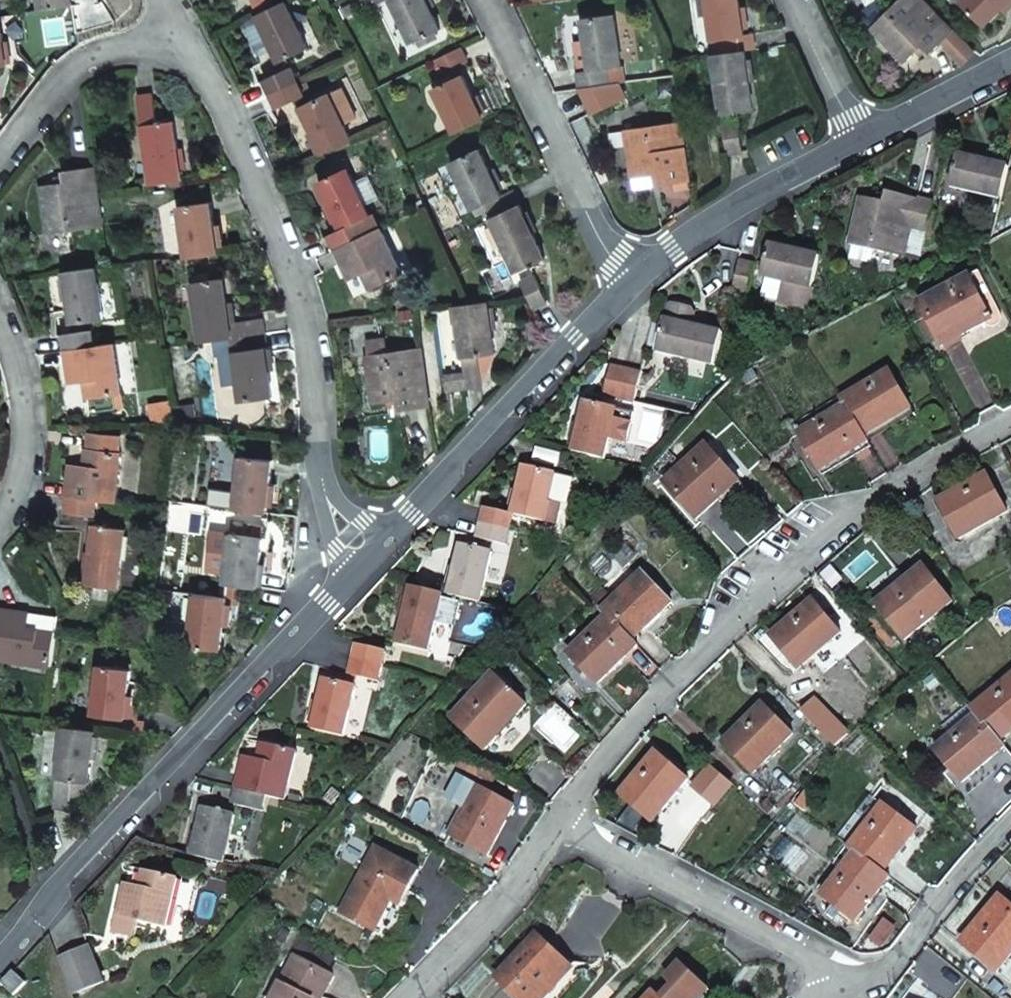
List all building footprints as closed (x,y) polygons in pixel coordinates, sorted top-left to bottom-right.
[(290,0),(280,0),(243,17),(256,45),(271,38),(280,57),(310,43),(290,0)] [(414,39),(420,36),(423,41),(438,33),(436,29),(442,26),(430,0),(396,0),(414,39)] [(745,50),(756,48),(754,34),(746,35),(741,0),(707,0),(712,40),(724,38),(726,53),(745,50)] [(974,54),(920,0),(901,0),(871,30),(906,65),(923,48),(930,56),(941,46),(961,66),(974,54)] [(961,2),(984,26),(1010,0),(963,0),(961,2)] [(579,72),(581,87),(611,82),(624,80),(616,14),(583,18),(589,70),(579,72)] [(469,59),(463,44),(436,57),(442,71),(469,59)] [(726,53),(713,54),(721,114),(754,109),(745,50),(726,53)] [(273,89),(301,76),(295,62),(266,75),(273,89)] [(457,130),(487,117),(484,112),(497,106),(489,90),(477,96),(466,72),(436,86),(457,130)] [(307,90),(301,76),(273,89),(279,103),(307,90)] [(324,148),(354,134),(347,120),(361,113),(347,82),(303,102),(324,148)] [(147,180),(180,175),(172,116),(162,117),(161,112),(153,114),(150,89),(135,91),(147,180)] [(656,185),(690,181),(682,121),(624,128),(630,176),(654,174),(656,185)] [(741,152),(737,123),(722,124),(725,155),(741,152)] [(496,213),(522,200),(516,186),(506,190),(484,144),(453,159),(475,205),(489,199),(496,213)] [(1001,199),(1009,167),(959,155),(952,187),(1001,199)] [(99,220),(91,160),(58,165),(60,176),(37,180),(43,228),(99,220)] [(336,243),(383,222),(376,208),(373,210),(351,163),(321,176),(342,223),(330,229),(336,243)] [(903,255),(916,201),(884,193),(881,203),(859,197),(846,244),(902,258),(903,255)] [(182,253),(215,248),(209,197),(176,202),(182,253)] [(548,254),(522,200),(496,213),(493,214),(518,267),(531,261),(533,265),(541,262),(539,258),(548,254)] [(932,205),(916,201),(903,255),(919,259),(932,205)] [(404,268),(383,222),(336,243),(345,262),(359,256),(364,266),(372,283),(404,268)] [(806,309),(819,257),(769,244),(761,276),(784,283),(779,302),(806,309)] [(349,272),(364,266),(359,256),(345,262),(349,272)] [(757,265),(741,261),(734,290),(749,294),(757,265)] [(90,262),(58,266),(65,318),(97,313),(90,262)] [(523,278),(536,305),(552,298),(538,271),(523,278)] [(188,279),(197,337),(227,333),(260,329),(258,314),(228,318),(221,275),(188,279)] [(983,285),(977,288),(970,275),(919,301),(941,345),(993,317),(984,301),(990,298),(983,285)] [(489,297),(473,299),(456,302),(467,383),(482,382),(479,351),(496,349),(489,297)] [(715,364),(723,334),(693,327),(697,308),(676,303),(667,308),(657,351),(715,364)] [(60,347),(89,342),(87,326),(58,330),(60,347)] [(260,329),(227,333),(237,396),(270,392),(260,329)] [(117,389),(110,339),(89,342),(60,347),(63,368),(78,367),(80,378),(82,394),(117,389)] [(397,407),(430,403),(420,342),(366,350),(371,397),(395,394),(397,407)] [(620,398),(627,369),(611,364),(604,393),(620,398)] [(65,380),(80,378),(78,367),(63,368),(65,380)] [(641,373),(627,369),(620,398),(634,401),(641,373)] [(889,370),(842,399),(846,405),(864,434),(911,406),(889,370)] [(586,399),(573,450),(606,458),(611,438),(628,442),(635,411),(586,399)] [(864,434),(846,405),(798,433),(820,469),(868,441),(864,434)] [(64,474),(62,495),(92,498),(112,500),(117,450),(115,450),(116,434),(85,431),(84,447),(81,447),(80,464),(79,475),(64,474)] [(696,519),(741,480),(708,443),(664,481),(696,519)] [(238,454),(231,506),(263,510),(269,458),(238,454)] [(79,475),(80,464),(65,463),(64,474),(79,475)] [(525,465),(513,514),(516,515),(546,522),(557,524),(562,503),(551,501),(558,472),(525,465)] [(960,537),(1010,509),(989,473),(939,501),(960,537)] [(92,498),(62,495),(60,511),(90,514),(92,498)] [(487,507),(483,522),(513,529),(516,515),(513,514),(487,507)] [(513,529),(483,522),(479,537),(509,544),(513,529)] [(81,582),(115,586),(121,528),(87,524),(81,582)] [(220,581),(253,584),(259,536),(227,532),(220,581)] [(461,545),(449,596),(482,604),(494,553),(461,545)] [(905,638),(955,599),(926,563),(876,602),(905,638)] [(644,571),(603,611),(608,616),(633,643),(675,602),(644,571)] [(443,594),(411,586),(397,644),(429,652),(436,622),(456,626),(461,604),(442,599),(443,594)] [(223,596),(191,592),(185,644),(217,648),(223,596)] [(798,669),(842,632),(814,600),(770,636),(798,669)] [(53,632),(53,627),(37,625),(26,624),(27,609),(0,606),(0,655),(49,661),(53,632)] [(38,610),(27,609),(26,624),(37,625),(38,610)] [(633,643),(608,616),(569,650),(599,683),(638,648),(633,643)] [(357,644),(354,659),(384,666),(387,652),(357,644)] [(384,666),(354,659),(350,674),(380,682),(384,666)] [(89,713),(122,716),(126,666),(94,663),(89,713)] [(451,715),(485,746),(527,702),(494,670),(451,715)] [(972,707),(976,712),(1000,740),(1010,730),(1010,676),(972,707)] [(324,677),(312,728),(345,736),(356,685),(324,677)] [(753,774),(795,734),(764,703),(723,743),(753,774)] [(1000,740),(976,712),(933,749),(962,782),(1005,746),(1000,740)] [(85,778),(90,727),(58,723),(49,805),(64,806),(68,776),(82,778),(85,778)] [(240,765),(234,787),(264,794),(285,799),(295,750),(261,742),(254,768),(240,765)] [(621,792),(652,820),(689,777),(658,749),(621,792)] [(68,776),(64,806),(82,778),(68,776)] [(487,852),(515,802),(477,781),(450,832),(487,852)] [(264,794),(234,787),(231,802),(261,810),(264,794)] [(886,801),(850,847),(856,851),(884,873),(918,828),(886,801)] [(198,807),(187,854),(218,862),(229,814),(222,812),(223,808),(215,807),(214,810),(198,807)] [(376,929),(392,898),(400,885),(410,891),(421,869),(377,846),(342,911),(376,929)] [(884,873),(856,851),(821,894),(856,921),(890,877),(884,873)] [(173,877),(139,869),(132,896),(118,893),(108,932),(130,937),(134,920),(161,927),(173,877)] [(400,885),(392,898),(403,904),(410,891),(400,885)] [(1010,953),(1010,902),(1002,894),(961,940),(996,969),(1010,953)] [(519,997),(533,997),(568,961),(536,931),(494,974),(519,997)] [(337,960),(300,941),(292,956),(297,959),(276,997),(325,997),(336,979),(329,976),(337,960)] [(664,975),(672,982),(659,996),(652,989),(643,997),(688,997),(703,983),(678,960),(664,975)] [(533,997),(542,997),(573,966),(568,961),(533,997)] [(73,997),(108,997),(96,964),(64,975),(73,997)] [(27,984),(13,971),(1,984),(14,997),(27,984)] [(707,987),(703,983),(688,997),(697,997),(707,987)]
